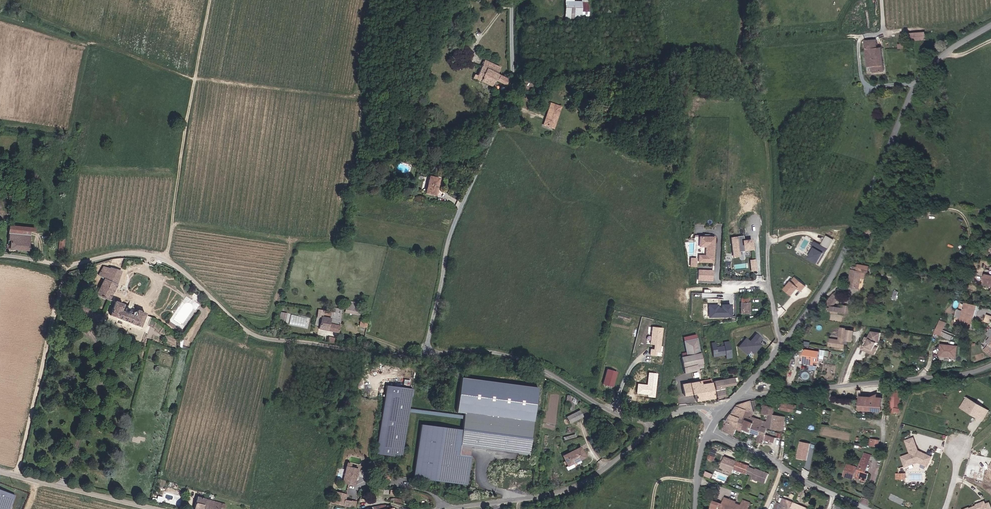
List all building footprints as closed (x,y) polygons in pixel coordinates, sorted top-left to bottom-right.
[(590,0),(581,0),(581,1),(573,0),(566,0),(565,19),(589,19),(590,0)] [(927,39),(926,32),(911,33),(912,41),(927,39)] [(882,47),(877,47),(877,40),(866,41),(867,65),(873,65),(873,71),(884,70),(882,47)] [(495,80),(507,85),(510,79),(507,78),(498,74),(501,67),(484,60),(478,74),(475,72),(473,79),(481,82),(482,81),(493,86),(495,80)] [(544,124),(553,127),(560,107),(550,104),(546,115),(547,115),(544,124)] [(430,176),(427,193),(437,195),(441,178),(430,176)] [(9,234),(31,236),(31,233),(31,228),(10,226),(9,234)] [(29,251),(31,236),(9,234),(9,241),(11,241),(11,250),(29,251)] [(818,265),(833,240),(826,236),(821,245),(815,241),(811,247),(814,249),(808,259),(818,265)] [(752,249),(750,240),(741,241),(740,237),(730,238),(732,257),(738,256),(737,250),(742,250),(752,249)] [(712,238),(698,238),(698,247),(705,247),(705,257),(698,257),(698,263),(712,263),(712,238)] [(850,286),(860,287),(862,271),(868,272),(869,265),(859,264),(859,266),(854,266),(853,269),(850,286)] [(117,284),(121,270),(109,266),(109,267),(103,265),(99,276),(105,278),(97,293),(110,299),(117,284)] [(711,271),(698,271),(697,281),(710,281),(711,271)] [(806,286),(795,277),(785,289),(792,295),(797,289),(801,292),(806,286)] [(75,295),(78,282),(72,280),(69,294),(75,295)] [(835,293),(826,302),(831,305),(833,306),(840,297),(835,293)] [(140,324),(145,312),(136,308),(135,310),(124,306),(124,304),(114,299),(109,312),(140,324)] [(752,301),(749,301),(742,301),(742,312),(752,312),(752,301)] [(977,304),(965,301),(960,324),(972,327),(977,304)] [(347,302),(345,312),(352,313),(354,303),(347,302)] [(732,315),(732,303),(723,303),(723,306),(719,306),(719,303),(711,303),(711,315),(732,315)] [(830,313),(839,314),(839,311),(845,312),(845,307),(833,306),(831,305),(830,313)] [(320,328),(338,331),(342,308),(325,306),(324,310),(318,309),(317,316),(321,317),(320,328)] [(942,335),(947,322),(941,320),(935,333),(942,335)] [(662,327),(652,325),(650,342),(653,343),(653,348),(650,348),(650,354),(655,354),(655,350),(660,351),(662,327)] [(847,336),(848,328),(841,327),(839,338),(830,337),(829,346),(845,348),(846,342),(848,342),(849,336),(847,336)] [(760,340),(763,336),(757,331),(751,339),(747,336),(740,344),(749,351),(752,347),(756,350),(763,342),(760,340)] [(881,332),(872,331),(869,337),(868,337),(862,348),(869,352),(871,348),(873,349),(876,345),(877,342),(880,342),(881,332)] [(697,338),(683,340),(687,355),(681,356),(685,373),(697,370),(697,369),(703,367),(697,338)] [(717,340),(713,341),(715,354),(727,353),(728,357),(733,356),(731,339),(726,340),(726,344),(718,345),(717,340)] [(958,346),(942,344),(941,356),(956,357),(958,346)] [(879,347),(876,345),(873,349),(871,348),(869,352),(874,355),(879,347)] [(805,348),(803,363),(814,364),(814,362),(818,362),(819,350),(805,348)] [(604,383),(613,385),(617,371),(607,369),(604,383)] [(655,396),(657,372),(649,371),(647,383),(638,382),(637,392),(648,393),(648,395),(655,396)] [(735,385),(733,377),(713,381),(716,398),(725,396),(724,387),(735,385)] [(714,397),(711,379),(682,384),(684,395),(695,393),(696,400),(714,397)] [(404,457),(409,410),(411,410),(413,388),(383,385),(377,454),(404,457)] [(900,412),(902,387),(890,386),(889,411),(900,412)] [(861,395),(860,409),(883,411),(884,397),(861,395)] [(988,411),(967,398),(960,408),(982,421),(988,411)] [(753,412),(751,402),(736,406),(727,423),(724,421),(720,429),(722,431),(734,437),(738,430),(742,433),(743,430),(751,434),(758,437),(756,443),(762,446),(764,441),(773,444),(776,437),(766,433),(768,429),(784,432),(785,418),(773,416),(776,409),(764,406),(762,414),(768,415),(767,423),(752,418),(753,412)] [(783,402),(781,409),(796,411),(797,404),(783,402)] [(580,409),(567,416),(570,423),(584,416),(580,409)] [(829,425),(831,410),(824,409),(822,424),(829,425)] [(534,422),(465,414),(463,430),(422,424),(415,477),(469,484),(473,456),(469,456),(471,447),(530,454),(534,422)] [(914,438),(905,441),(910,453),(901,457),(904,467),(918,462),(927,467),(931,457),(918,450),(914,438)] [(810,444),(801,442),(797,457),(806,459),(810,444)] [(563,455),(568,466),(585,458),(580,447),(563,455)] [(868,473),(866,473),(872,455),(864,452),(859,468),(856,468),(857,466),(848,463),(844,475),(853,478),(853,477),(856,478),(855,479),(865,482),(868,473)] [(750,465),(726,455),(722,466),(734,471),(735,468),(753,475),(751,480),(757,483),(758,480),(765,483),(770,473),(750,465)] [(355,485),(359,468),(346,466),(343,483),(355,485)] [(0,488),(0,508),(13,508),(16,499),(18,494),(0,488)] [(332,503),(355,507),(357,501),(346,499),(347,493),(335,491),(332,503)] [(194,508),(220,508),(222,508),(225,508),(226,504),(198,496),(196,502),(194,508)] [(726,497),(723,503),(721,507),(725,508),(745,508),(746,507),(747,508),(750,502),(744,499),(742,505),(736,502),(736,501),(726,497)] [(781,503),(778,502),(775,508),(811,508),(812,508),(783,497),(781,503)] [(715,500),(712,507),(717,508),(718,508),(719,506),(721,507),(723,503),(715,500)]
